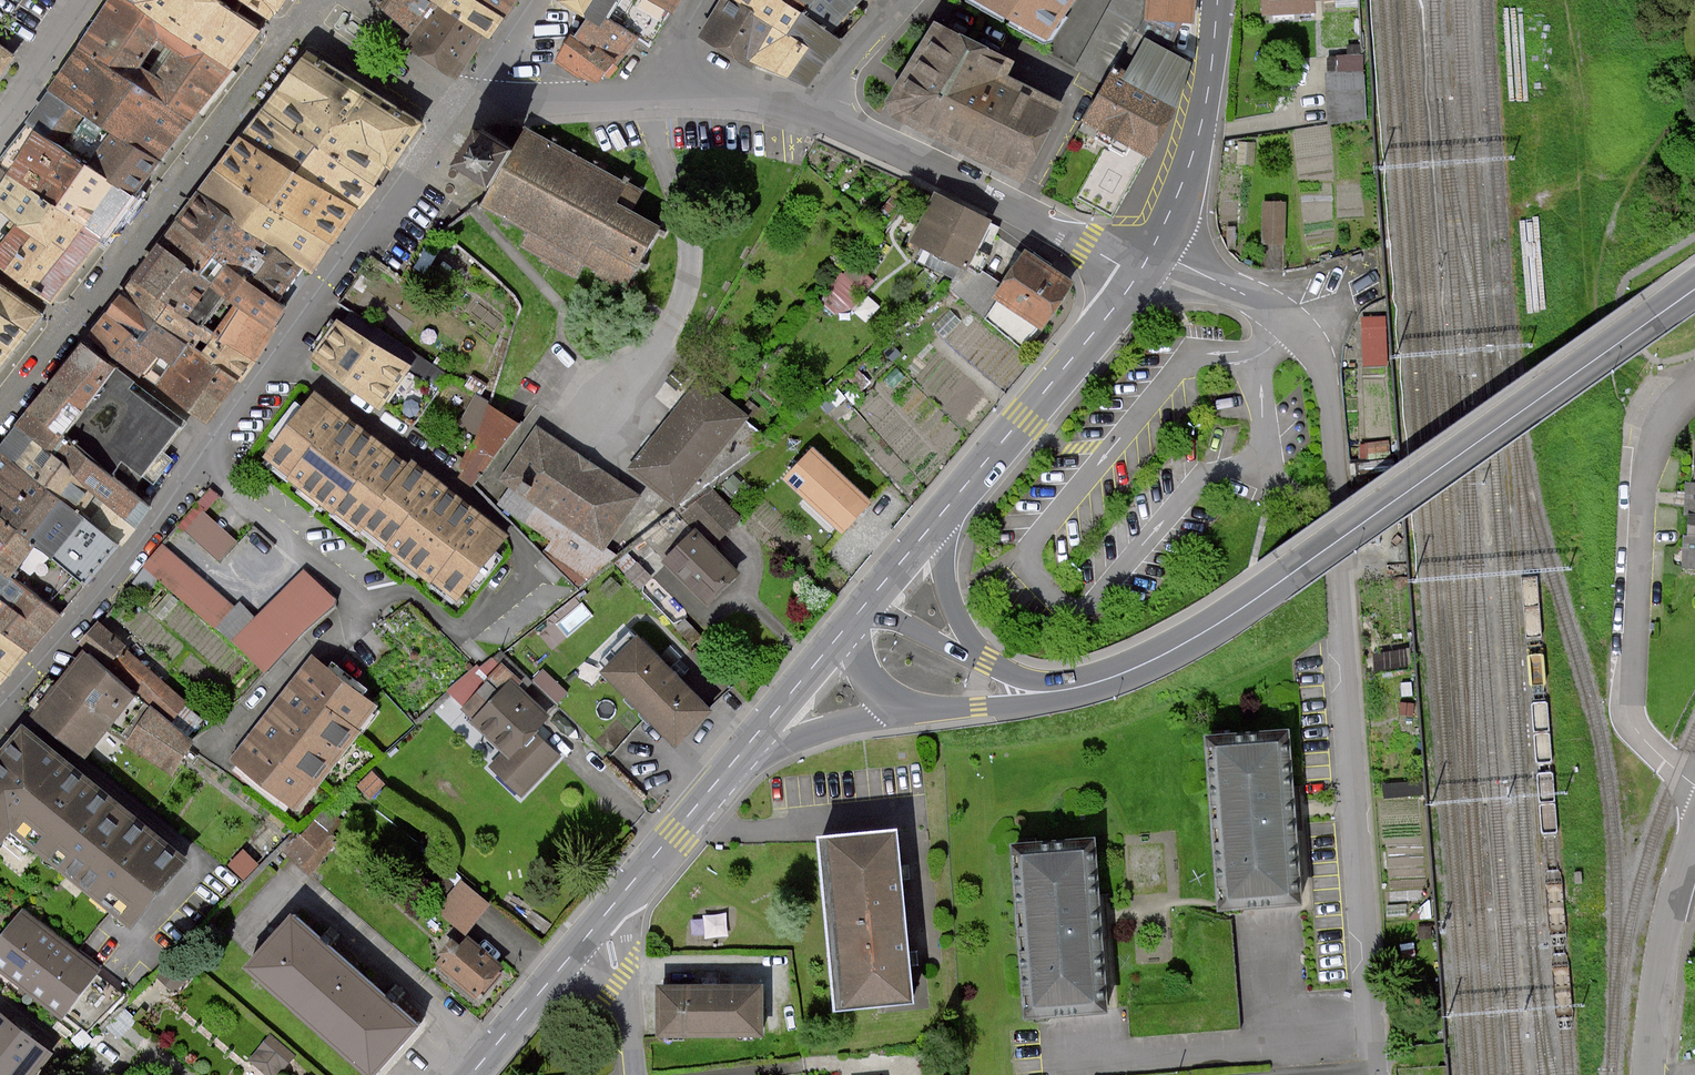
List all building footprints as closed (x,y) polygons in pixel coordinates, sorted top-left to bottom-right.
[(190,123),(207,98),(217,84),(227,69),(204,53),(191,44),(183,39),(166,27),(147,14),(127,0),(110,0),(106,6),(78,46),(110,68),(129,81),(146,92),(165,106),(187,120),(190,123)] [(212,0),(127,0),(147,14),(166,27),(183,39),(191,44),(204,53),(227,69),(241,49),(255,29),(212,0)] [(271,14),(281,0),(249,0),(271,14)] [(418,26),(435,2),(432,0),(379,0),(418,26)] [(435,2),(483,35),(486,37),(493,28),(501,16),(477,0),(432,0),(435,2)] [(501,16),(510,3),(512,0),(477,0),(501,16)] [(585,14),(589,17),(599,23),(603,17),(635,36),(648,44),(666,15),(668,11),(651,0),(561,0),(585,14)] [(668,11),(675,0),(651,0),(668,11)] [(758,61),(756,60),(779,24),(758,8),(743,0),(723,0),(702,35),(756,69),(758,61)] [(831,60),(854,42),(839,32),(794,0),(743,0),(758,8),(779,24),(811,42),(831,60)] [(839,32),(867,0),(794,0),(839,32)] [(1050,40),(1077,0),(978,0),(1050,40)] [(1151,0),(1113,0),(1075,69),(1106,84),(1120,63),(1140,32),(1149,19),(1151,0)] [(1149,19),(1186,21),(1197,22),(1199,0),(1151,0),(1149,19)] [(1267,14),(1316,12),(1315,0),(1266,0),(1267,14)] [(1032,182),(1073,101),(1016,72),(1023,59),(937,15),(894,99),(899,115),(1032,182)] [(599,23),(589,17),(575,39),(593,50),(596,46),(616,59),(629,42),(635,36),(603,17),(599,23)] [(1172,49),(1186,21),(1149,19),(1140,32),(1172,49)] [(758,61),(814,86),(831,60),(811,42),(779,24),(756,60),(758,61)] [(1182,107),(1196,61),(1172,49),(1140,32),(1120,63),(1131,69),(1128,77),(1182,107)] [(597,82),(605,73),(616,59),(596,46),(593,50),(575,39),(571,37),(556,62),(583,78),(597,82)] [(18,55),(0,42),(0,79),(18,55)] [(110,68),(78,46),(48,89),(85,114),(110,131),(157,164),(172,142),(187,120),(165,106),(146,92),(129,81),(110,68)] [(265,111),(369,184),(382,165),(389,169),(418,127),(308,50),(303,57),(286,81),(278,92),(265,111)] [(1368,120),(1364,55),(1338,56),(1338,64),(1329,64),(1329,122),(1368,120)] [(1106,84),(1087,120),(1080,130),(1108,145),(1128,155),(1134,145),(1147,153),(1154,157),(1165,142),(1179,116),(1182,107),(1128,77),(1131,69),(1120,63),(1106,84)] [(25,124),(27,125),(36,132),(61,149),(83,164),(86,166),(133,198),(146,179),(157,164),(110,131),(85,114),(48,89),(46,93),(25,124)] [(359,197),(369,184),(265,111),(254,127),(246,139),(349,211),(359,197)] [(95,233),(68,214),(55,205),(83,164),(61,149),(36,132),(27,125),(3,160),(0,164),(0,211),(17,222),(0,247),(0,265),(22,280),(53,301),(72,273),(98,235),(95,233)] [(538,138),(523,130),(510,154),(474,133),(455,166),(492,186),(483,202),(533,230),(524,248),(577,277),(587,260),(625,281),(655,227),(613,204),(623,186),(570,156),(538,138)] [(325,245),(349,211),(246,139),(238,133),(226,151),(214,167),(325,245)] [(1128,155),(1108,145),(1078,199),(1113,216),(1147,153),(1134,145),(1128,155)] [(83,164),(55,205),(68,214),(95,233),(98,235),(106,240),(120,219),(134,199),(133,198),(86,166),(83,164)] [(307,272),(325,245),(214,167),(200,188),(197,192),(234,218),(232,220),(268,245),(299,267),(307,272)] [(212,255),(226,264),(245,277),(277,299),(290,280),(299,267),(268,245),(232,220),(234,218),(197,192),(187,206),(173,227),(212,255)] [(937,192),(914,239),(971,268),(995,221),(937,192)] [(901,199),(895,193),(883,207),(890,213),(901,199)] [(1263,200),(1264,243),(1285,244),(1287,202),(1263,200)] [(226,264),(212,255),(173,227),(166,236),(157,248),(197,276),(210,285),(226,264)] [(135,280),(188,317),(203,327),(213,335),(250,360),(273,329),(270,327),(236,303),(225,295),(210,285),(197,276),(157,248),(148,262),(135,280)] [(1028,252),(998,296),(1046,328),(1076,284),(1028,252)] [(853,309),(875,282),(853,263),(820,301),(836,315),(853,309)] [(285,306),(277,299),(245,277),(226,264),(210,285),(225,295),(236,303),(270,327),(278,317),(285,306)] [(122,299),(188,345),(195,336),(207,344),(213,335),(203,327),(188,317),(135,280),(130,288),(122,299)] [(38,317),(0,288),(0,365),(12,349),(23,336),(38,317)] [(174,365),(188,345),(122,299),(118,305),(108,319),(95,337),(128,361),(147,374),(161,384),(174,365)] [(1387,316),(1363,317),(1364,365),(1391,365),(1387,316)] [(403,367),(336,323),(311,360),(378,404),(403,367)] [(244,370),(250,360),(213,335),(207,344),(200,353),(235,378),(237,379),(244,370)] [(55,378),(28,410),(62,437),(111,478),(123,463),(140,477),(151,486),(172,461),(161,452),(179,430),(185,423),(134,383),(117,369),(84,342),(55,378)] [(235,378),(200,353),(188,345),(174,365),(161,384),(208,416),(223,395),(235,378)] [(701,382),(631,467),(677,505),(747,419),(701,382)] [(769,392),(761,386),(754,395),(762,401),(769,392)] [(347,417),(314,393),(264,457),(289,475),(311,446),(320,452),(347,417)] [(522,424),(476,395),(459,424),(477,435),(474,446),(470,445),(457,477),(474,486),(522,424)] [(28,410),(21,419),(14,428),(47,455),(97,495),(107,503),(135,526),(142,517),(149,508),(111,478),(62,437),(28,410)] [(311,446),(289,475),(335,510),(384,446),(347,417),(320,452),(311,446)] [(511,487),(603,549),(605,547),(639,496),(537,427),(501,481),(511,487)] [(47,455),(14,428),(3,442),(0,445),(0,450),(61,500),(81,516),(97,495),(47,455)] [(1394,441),(1359,444),(1360,458),(1395,456),(1394,441)] [(384,446),(335,510),(360,529),(363,525),(383,498),(408,464),(384,446)] [(61,500),(0,450),(0,516),(29,539),(37,546),(81,582),(93,567),(113,542),(90,523),(81,516),(61,500)] [(868,502),(811,451),(785,479),(842,531),(868,502)] [(383,498),(363,525),(388,545),(439,481),(412,459),(408,464),(382,497),(383,498)] [(439,481),(388,545),(385,548),(430,583),(431,579),(481,515),(439,481)] [(1688,483),(1686,523),(1685,538),(1684,568),(1694,569),(1694,483),(1688,483)] [(603,549),(511,487),(498,504),(551,540),(545,550),(580,586),(617,554),(605,547),(603,549)] [(221,499),(212,489),(178,526),(220,561),(238,542),(206,512),(221,499)] [(741,519),(717,490),(685,510),(716,543),(741,519)] [(107,503),(90,523),(113,542),(118,546),(135,526),(107,503)] [(683,511),(650,542),(707,604),(741,573),(683,511)] [(481,515),(431,579),(457,599),(506,535),(481,515)] [(29,539),(0,516),(0,570),(10,578),(26,591),(54,614),(81,582),(37,546),(29,539)] [(163,545),(145,566),(232,642),(257,616),(242,602),(236,609),(163,545)] [(22,653),(39,633),(47,622),(54,614),(26,591),(10,578),(0,570),(0,635),(22,653)] [(338,601),(305,570),(257,616),(232,642),(267,672),(338,601)] [(189,703),(103,625),(102,623),(84,643),(171,722),(189,703)] [(13,664),(22,653),(0,635),(0,670),(5,674),(13,664)] [(714,713),(636,636),(601,672),(678,749),(714,713)] [(1410,647),(1373,655),(1374,673),(1412,665),(1410,647)] [(85,651),(34,717),(87,759),(139,694),(85,651)] [(317,654),(238,758),(297,812),(386,706),(317,654)] [(556,717),(497,657),(456,697),(510,752),(495,767),(525,798),(568,756),(542,730),(556,717)] [(569,692),(543,668),(533,679),(559,703),(569,692)] [(1411,682),(1401,682),(1403,696),(1413,695),(1411,682)] [(1414,704),(1402,703),(1400,713),(1414,716),(1414,704)] [(126,745),(172,779),(198,743),(152,710),(126,745)] [(0,751),(0,842),(11,828),(130,925),(183,859),(20,726),(5,745),(0,751)] [(1220,906),(1220,910),(1300,904),(1293,816),(1287,732),(1208,737),(1220,906)] [(387,785),(373,771),(357,787),(371,801),(387,785)] [(349,824),(327,807),(282,851),(313,874),(349,824)] [(896,831),(820,837),(836,1009),(911,1002),(907,959),(899,873),(896,831)] [(1014,844),(1027,1017),(1106,1011),(1099,917),(1093,838),(1014,844)] [(245,880),(260,863),(244,849),(229,866),(245,880)] [(460,883),(439,910),(464,930),(486,904),(460,883)] [(1432,920),(1430,900),(1409,918),(1432,920)] [(1408,916),(1407,904),(1388,906),(1388,919),(1408,916)] [(0,940),(0,969),(61,1015),(96,969),(21,912),(0,940)] [(249,969),(372,1074),(414,1025),(386,1001),(321,945),(292,919),(249,969)] [(1433,939),(1433,925),(1418,926),(1419,941),(1433,939)] [(450,960),(442,968),(475,997),(501,968),(469,939),(459,949),(451,942),(442,953),(450,960)] [(765,984),(660,985),(660,1036),(765,1035),(765,984)] [(49,1054),(0,1016),(0,1074),(33,1074),(49,1054)] [(297,1057),(271,1035),(250,1059),(268,1074),(281,1074),(297,1057)]
